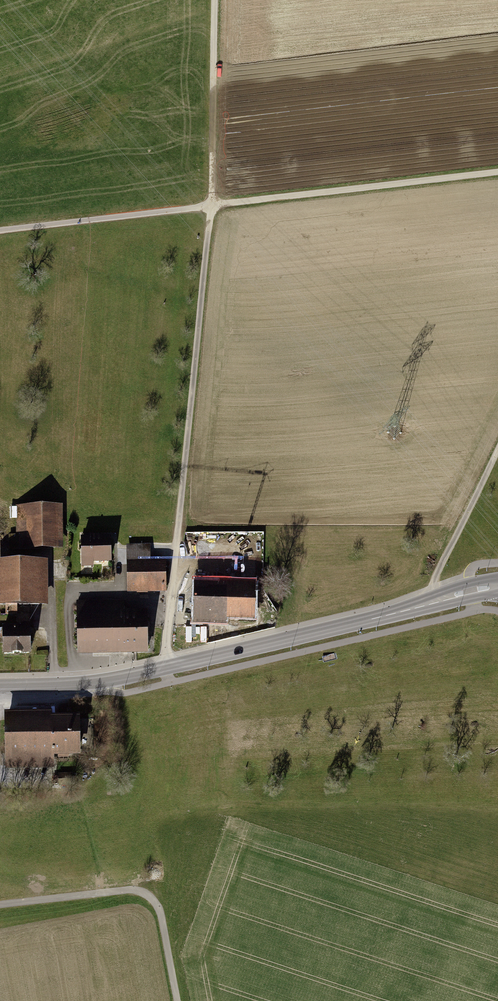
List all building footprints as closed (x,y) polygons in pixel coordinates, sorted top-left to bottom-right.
[(60,508),(21,510),(23,553),(62,551),(60,508)] [(108,541),(79,541),(79,567),(108,567),(108,541)] [(252,544),(223,544),(223,567),(203,567),(203,581),(185,581),(185,626),(252,627),(252,544)] [(0,563),(0,608),(40,607),(39,562),(0,563)] [(162,564),(125,564),(125,593),(163,592),(162,564)] [(117,600),(71,601),(72,656),(141,655),(140,610),(117,610),(117,600)] [(27,634),(1,635),(1,654),(28,654),(27,634)] [(48,712),(2,712),(2,766),(49,766),(49,758),(74,758),(74,718),(48,718),(48,712)]
